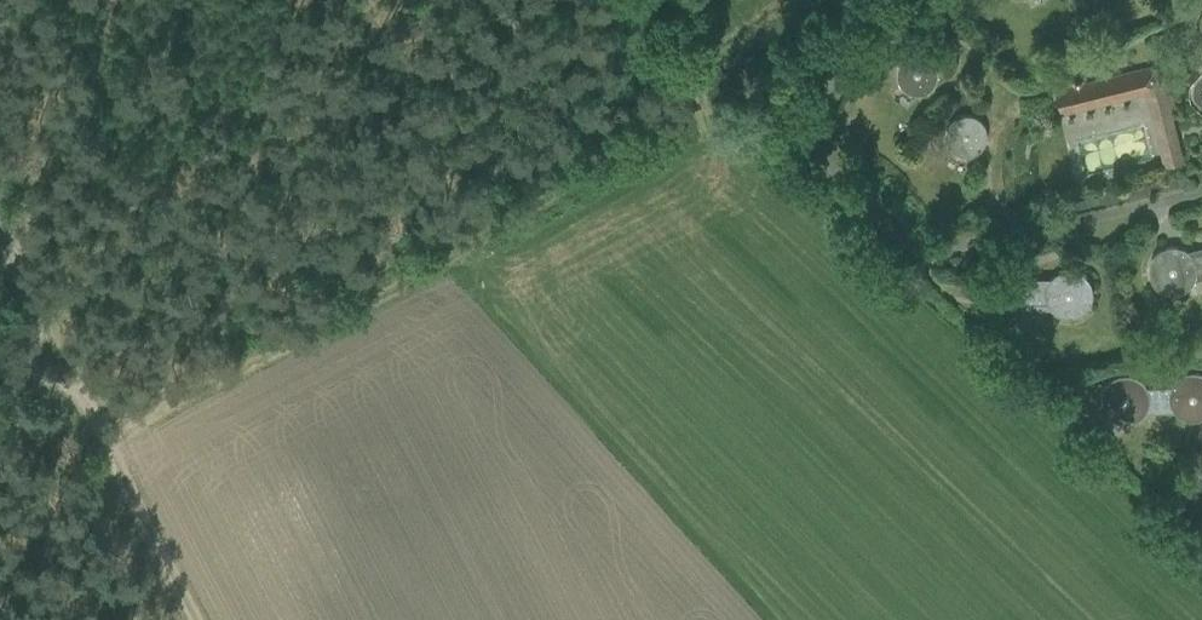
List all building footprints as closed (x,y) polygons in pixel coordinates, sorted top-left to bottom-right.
[(896,72),(896,75),(896,77),(897,80),(898,83),(900,86),(902,89),(904,90),(905,91),(909,93),(912,94),(915,95),(916,95),(918,95),(921,94),(924,93),(927,92),(928,91),(931,89),(933,87),(934,86),(935,84),(936,82),(936,80),(937,78),(937,76),(937,74),(937,72),(937,70),(936,68),(936,66),(935,65),(934,63),(933,61),(931,60),(930,58),(928,57),(925,55),(923,55),(921,54),(917,54),(913,54),(909,55),(908,56),(905,57),(904,58),(901,61),(900,62),(899,65),(897,68),(897,71),(896,72)] [(1054,89),(1060,115),(1145,95),(1163,167),(1185,162),(1163,66),(1083,83),(1082,80),(1070,82),(1070,86),(1054,89)] [(944,133),(944,137),(945,139),(945,140),(946,144),(947,145),(949,148),(952,151),(955,153),(958,155),(960,155),(964,156),(967,156),(971,155),(974,154),(977,152),(980,150),(983,147),(984,144),(985,142),(986,140),(986,137),(986,135),(986,131),(985,128),(984,124),(983,123),(980,120),(977,118),(974,116),(973,115),(969,114),(967,114),(965,114),(962,114),(960,115),(956,116),(953,118),(951,120),(949,121),(948,123),(946,126),(945,129),(944,133)] [(1186,251),(1182,249),(1177,247),(1172,247),(1167,247),(1163,249),(1158,251),(1155,254),(1152,258),(1150,263),(1149,268),(1149,272),(1150,277),(1152,282),(1154,286),(1158,289),(1162,292),(1167,293),(1172,294),(1177,293),(1182,292),(1186,289),(1189,286),(1192,282),(1193,280),(1201,278),(1201,252),(1201,247),(1186,251)] [(1035,279),(1020,279),(1019,278),(1015,274),(1011,272),(1007,270),(1002,270),(997,270),(992,272),(988,274),(984,277),(981,281),(979,286),(978,291),(978,296),(979,300),(981,305),(984,309),(987,312),(992,315),(996,316),(1001,317),(1006,316),(1011,315),(1015,313),(1019,309),(1035,309),(1035,279)] [(1035,309),(1051,309),(1054,312),(1059,315),(1063,317),(1068,317),(1073,317),(1078,315),(1082,313),(1086,309),(1089,306),(1091,301),(1092,296),(1092,291),(1091,287),(1089,282),(1086,278),(1082,275),(1078,272),(1073,271),(1069,270),(1064,271),(1059,272),(1055,274),(1051,278),(1050,279),(1035,279),(1035,309)] [(1174,411),(1178,415),(1182,417),(1187,419),(1192,419),(1197,419),(1201,418),(1201,417),(1201,375),(1197,373),(1192,372),(1187,373),(1183,374),(1178,377),(1175,380),(1172,384),(1171,386),(1158,387),(1159,412),(1174,411)] [(1158,387),(1146,387),(1143,383),(1139,380),(1135,377),(1130,376),(1125,375),(1120,376),(1116,377),(1111,380),(1108,383),(1105,387),(1103,391),(1102,396),(1102,401),(1103,406),(1105,410),(1108,414),(1111,418),(1115,420),(1120,422),(1125,422),(1130,422),(1135,420),(1139,418),(1143,415),(1144,413),(1159,412),(1158,387)]
